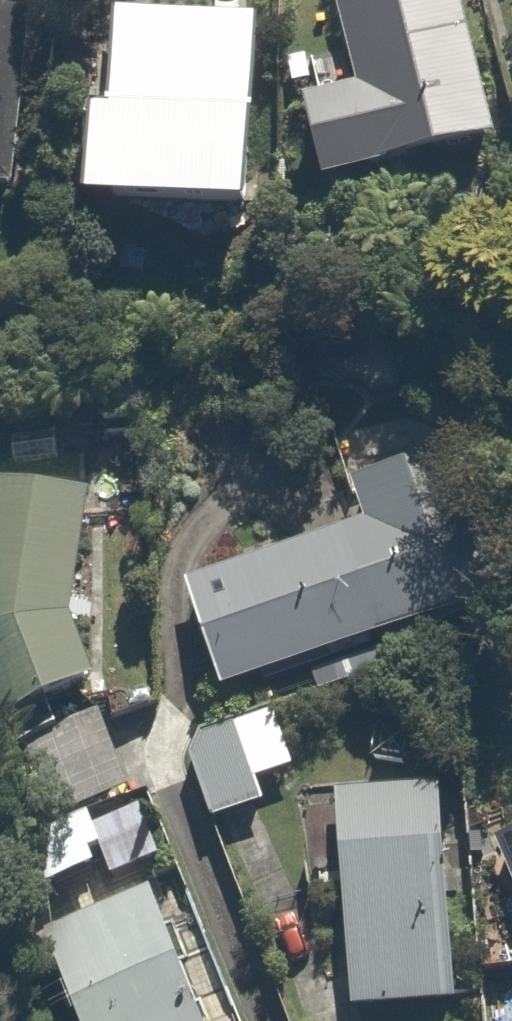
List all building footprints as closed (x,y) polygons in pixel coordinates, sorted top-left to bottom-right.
[(24,188),(31,0),(25,0),(0,0),(0,188),(24,188)] [(182,15),(115,13),(112,103),(91,103),(88,200),(110,200),(255,204),(260,17),(244,16),(244,0),(182,0),(182,15)] [(307,106),(329,187),(505,138),(466,0),(336,0),(361,91),(307,106)] [(357,473),(373,522),(191,581),(228,693),(511,600),(475,489),(459,439),(357,473)] [(79,696),(106,699),(105,713),(128,715),(136,630),(86,625),(100,484),(0,474),(0,719),(27,722),(79,696)] [(257,787),(303,773),(281,702),(180,733),(210,830),(265,813),(257,787)] [(96,849),(106,844),(91,806),(134,789),(103,711),(3,751),(34,829),(51,822),(59,842),(31,853),(44,885),(101,863),(96,849)] [(336,793),(344,898),(305,901),(311,979),(350,976),(353,1015),(464,1006),(447,785),(336,793)] [(496,836),(511,874),(511,830),(496,836)] [(43,931),(77,1020),(205,1020),(154,888),(43,931)]
